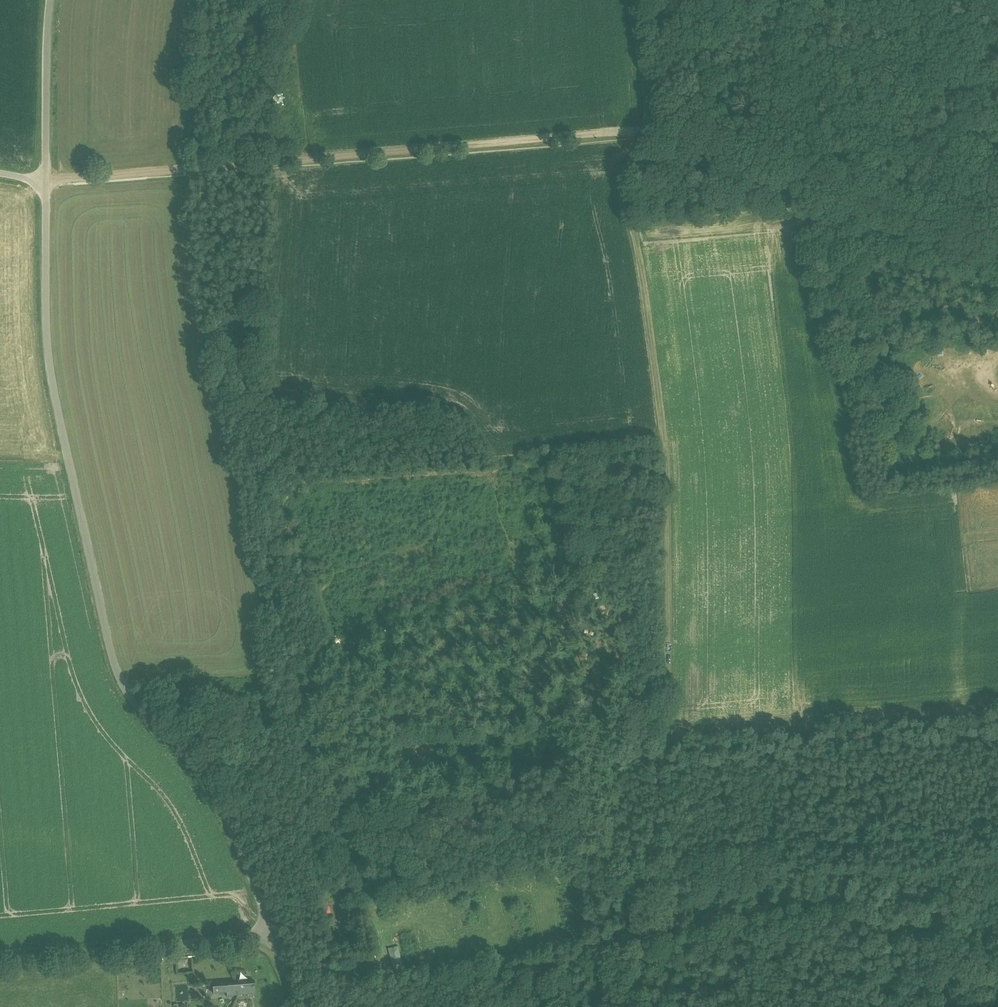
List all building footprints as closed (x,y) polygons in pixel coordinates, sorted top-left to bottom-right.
[(254,980),(212,983),(213,994),(226,992),(227,996),(256,993),(254,980)]
